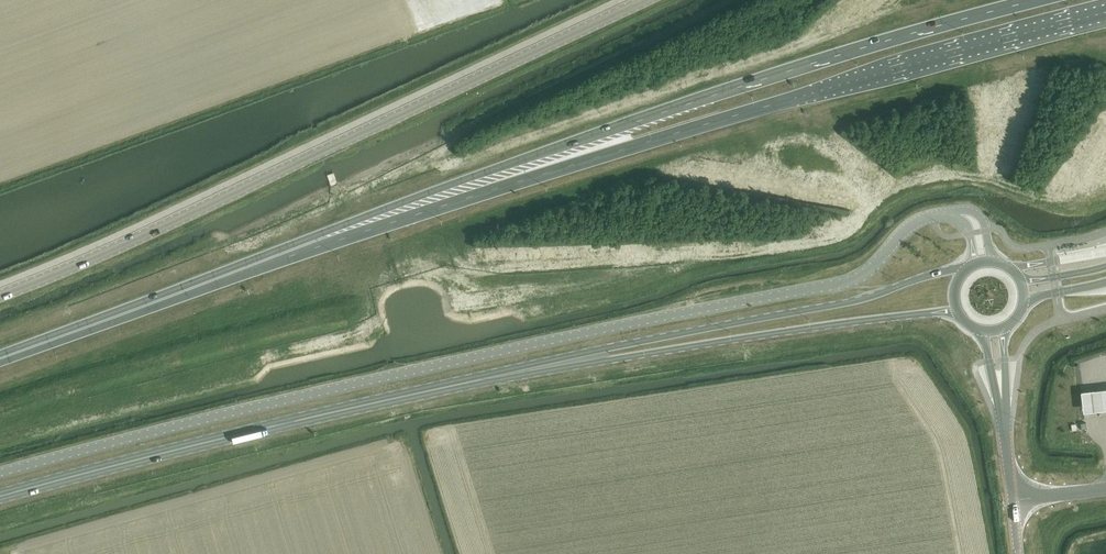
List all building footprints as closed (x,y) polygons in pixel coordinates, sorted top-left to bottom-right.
[(1080,395),(1082,415),(1097,414),(1105,413),(1105,393),(1104,393),(1095,394),(1080,395)]
